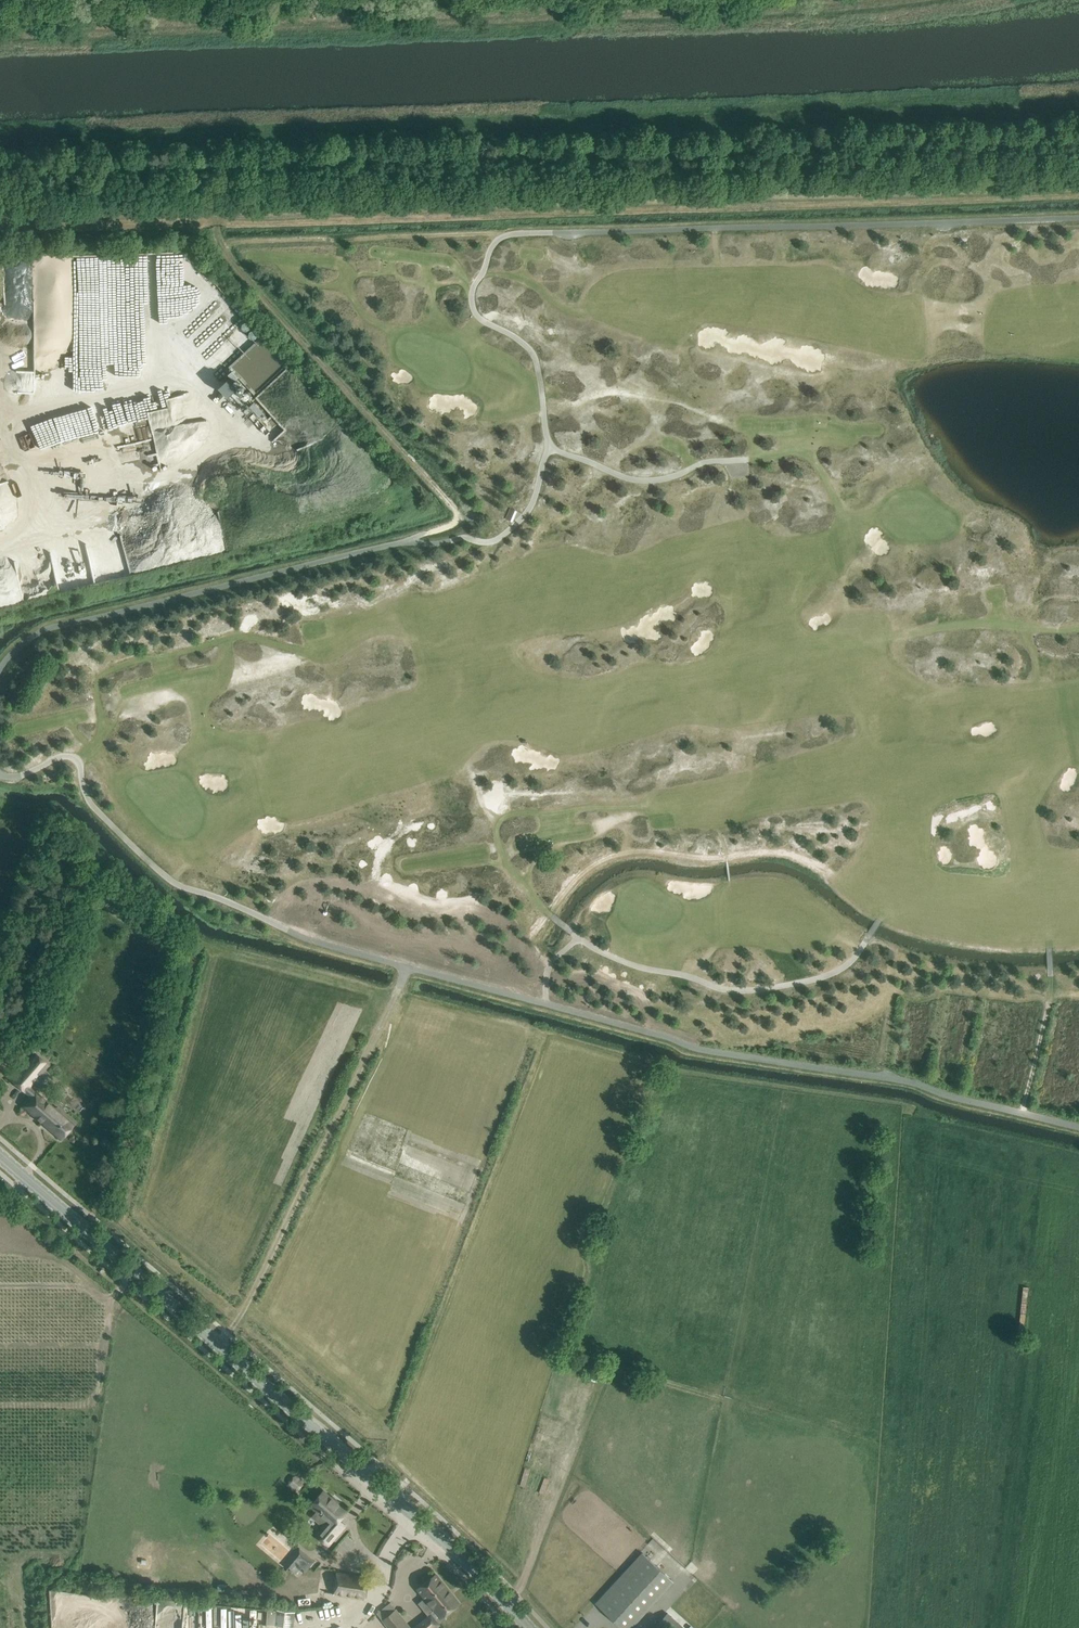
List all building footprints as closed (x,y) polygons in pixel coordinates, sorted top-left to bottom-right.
[(179,389),(194,384),(189,371),(175,376),(179,389)] [(57,542),(56,561),(86,561),(86,542),(57,542)] [(2,1003),(0,1008),(0,1015),(3,1016),(0,1024),(8,1027),(12,1017),(9,1016),(10,1013),(7,1012),(6,1015),(3,1013),(6,1008),(14,1011),(16,1008),(2,1003)] [(49,1065),(35,1053),(11,1081),(25,1094),(49,1065)] [(54,1108),(35,1091),(23,1104),(22,1105),(61,1138),(73,1125),(60,1114),(62,1112),(62,1110),(57,1107),(56,1107),(54,1108)] [(316,1500),(311,1505),(318,1510),(312,1517),(324,1527),(319,1532),(331,1542),(343,1528),(337,1523),(340,1520),(347,1512),(323,1491),(316,1500)] [(289,1560),(284,1565),(292,1572),(296,1567),(300,1569),(304,1573),(309,1567),(315,1560),(299,1547),(289,1560)] [(596,1604),(622,1627),(630,1627),(672,1583),(642,1555),(596,1604)] [(334,1592),(334,1595),(363,1599),(363,1597),(366,1597),(369,1578),(366,1577),(367,1576),(338,1572),(334,1592)] [(439,1624),(446,1619),(444,1616),(459,1603),(436,1574),(418,1588),(425,1597),(418,1603),(429,1616),(415,1627),(435,1627),(439,1624)] [(377,1613),(382,1620),(388,1627),(412,1627),(396,1609),(390,1602),(377,1613)] [(294,1627),(295,1617),(295,1611),(277,1609),(275,1625),(294,1627)] [(659,1622),(665,1627),(683,1627),(668,1613),(659,1622)]
